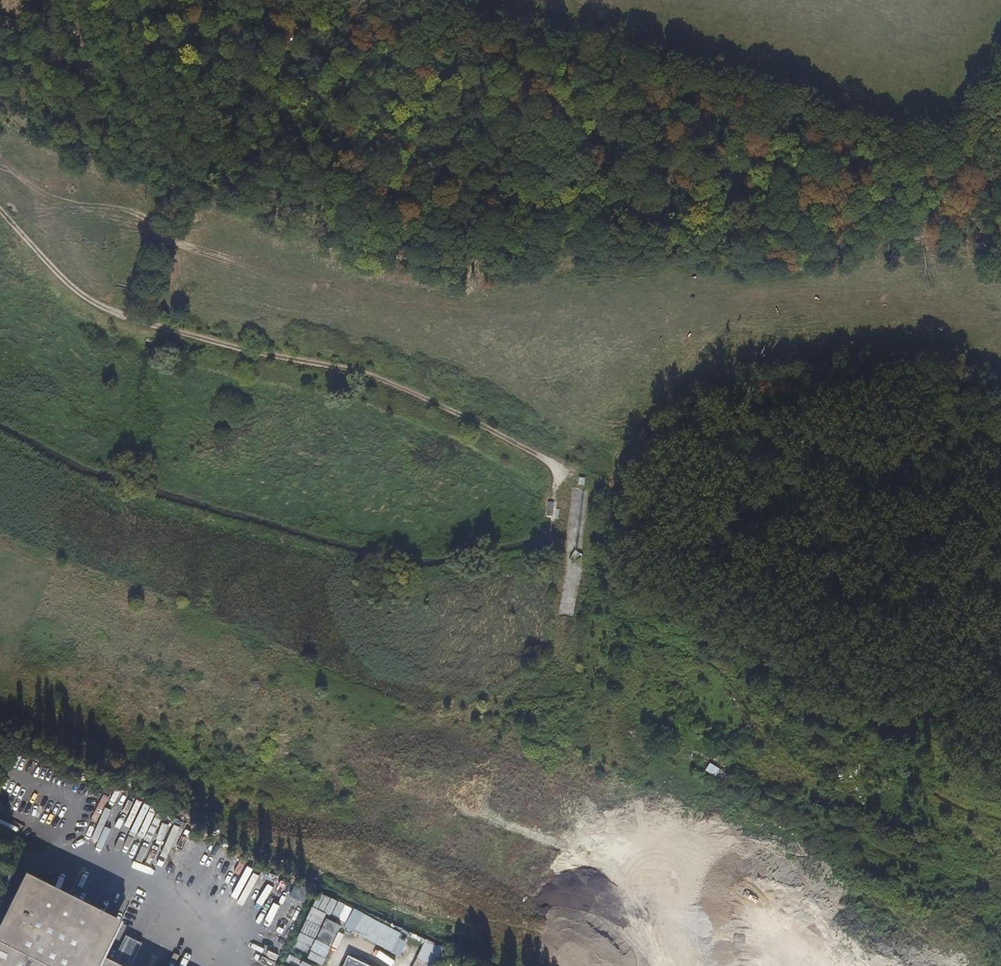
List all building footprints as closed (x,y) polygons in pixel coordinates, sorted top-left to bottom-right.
[(32,886),(0,949),(0,965),(121,965),(103,957),(118,929),(32,886)] [(315,906),(324,909),(329,895),(320,892),(315,906)] [(400,936),(402,931),(347,905),(338,924),(401,954),(408,940),(400,936)] [(303,930),(317,936),(326,914),(313,908),(303,930)] [(327,924),(340,931),(342,926),(330,919),(327,924)] [(304,950),(309,953),(316,939),(310,936),(304,950)] [(427,940),(414,965),(436,965),(444,949),(427,940)] [(327,953),(311,949),(307,965),(315,965),(316,960),(326,962),(327,953)]
